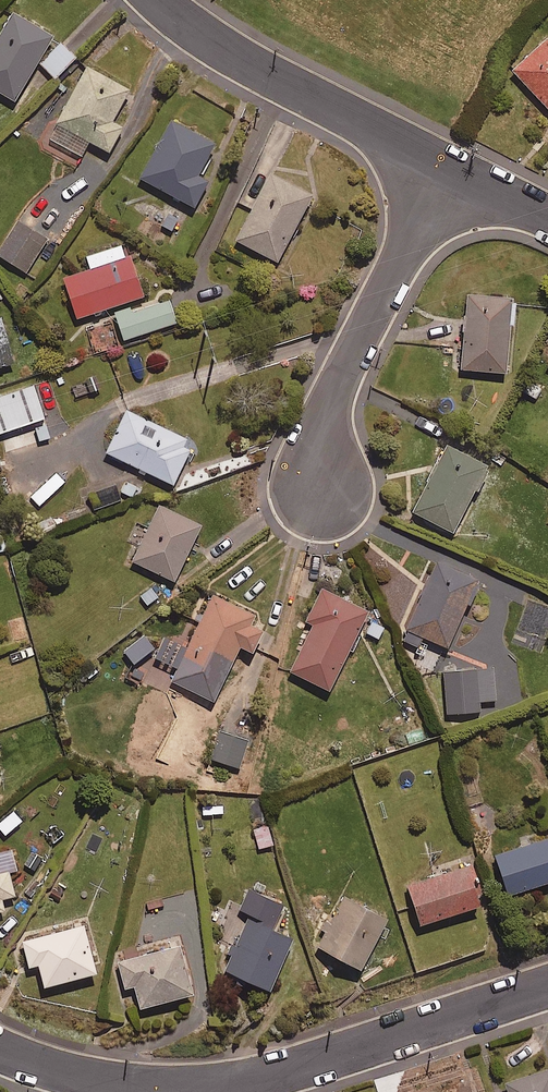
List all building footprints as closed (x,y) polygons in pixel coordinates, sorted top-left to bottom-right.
[(14,11),(0,34),(0,93),(13,101),(54,37),(14,11)] [(547,38),(513,70),(547,108),(547,38)] [(76,58),(61,43),(40,63),(55,78),(76,58)] [(130,93),(89,68),(48,136),(80,155),(89,141),(108,153),(122,130),(111,124),(130,93)] [(214,143),(172,121),(141,179),(194,207),(207,182),(197,176),(214,143)] [(312,196),(257,167),(239,203),(252,209),(236,240),(278,262),(312,196)] [(18,222),(0,250),(0,256),(26,273),(47,240),(18,222)] [(123,259),(119,248),(87,257),(91,269),(64,277),(76,317),(142,298),(130,257),(123,259)] [(462,370),(507,373),(511,327),(516,327),(518,299),(468,295),(462,370)] [(176,323),(169,301),(131,313),(129,306),(115,311),(124,340),(176,323)] [(2,322),(0,322),(0,368),(14,364),(2,322)] [(32,423),(39,443),(50,440),(40,407),(53,402),(47,381),(0,396),(0,433),(32,423)] [(194,443),(127,411),(107,453),(173,485),(194,443)] [(414,513),(454,533),(475,490),(481,492),(493,468),(448,445),(414,513)] [(202,527),(160,505),(132,561),(173,582),(202,527)] [(436,563),(402,640),(420,648),(424,638),(448,648),(477,581),(436,563)] [(187,617),(200,623),(171,681),(214,702),(241,647),(253,653),(263,632),(248,625),(253,614),(201,588),(187,617)] [(368,612),(322,589),(306,621),(313,625),(290,672),(330,691),(368,612)] [(21,616),(6,621),(14,645),(29,640),(21,616)] [(152,650),(142,637),(124,652),(134,664),(152,650)] [(494,669),(444,673),(447,714),(480,712),(480,701),(496,700),(494,669)] [(249,743),(221,732),(210,758),(239,769),(249,743)] [(494,855),(508,896),(547,883),(547,838),(494,855)] [(482,907),(471,867),(409,885),(420,925),(482,907)] [(4,911),(1,900),(15,896),(9,872),(0,874),(0,912),(4,911)] [(388,920),(344,896),(317,947),(361,970),(388,920)] [(293,940),(247,921),(225,972),(270,992),(293,940)] [(97,973),(84,925),(23,942),(30,967),(38,965),(45,988),(97,973)] [(136,945),(121,949),(124,959),(118,961),(125,989),(135,986),(141,1008),(193,995),(180,945),(139,956),(136,945)] [(502,1085),(504,1091),(547,1091),(547,1072),(502,1085)]
